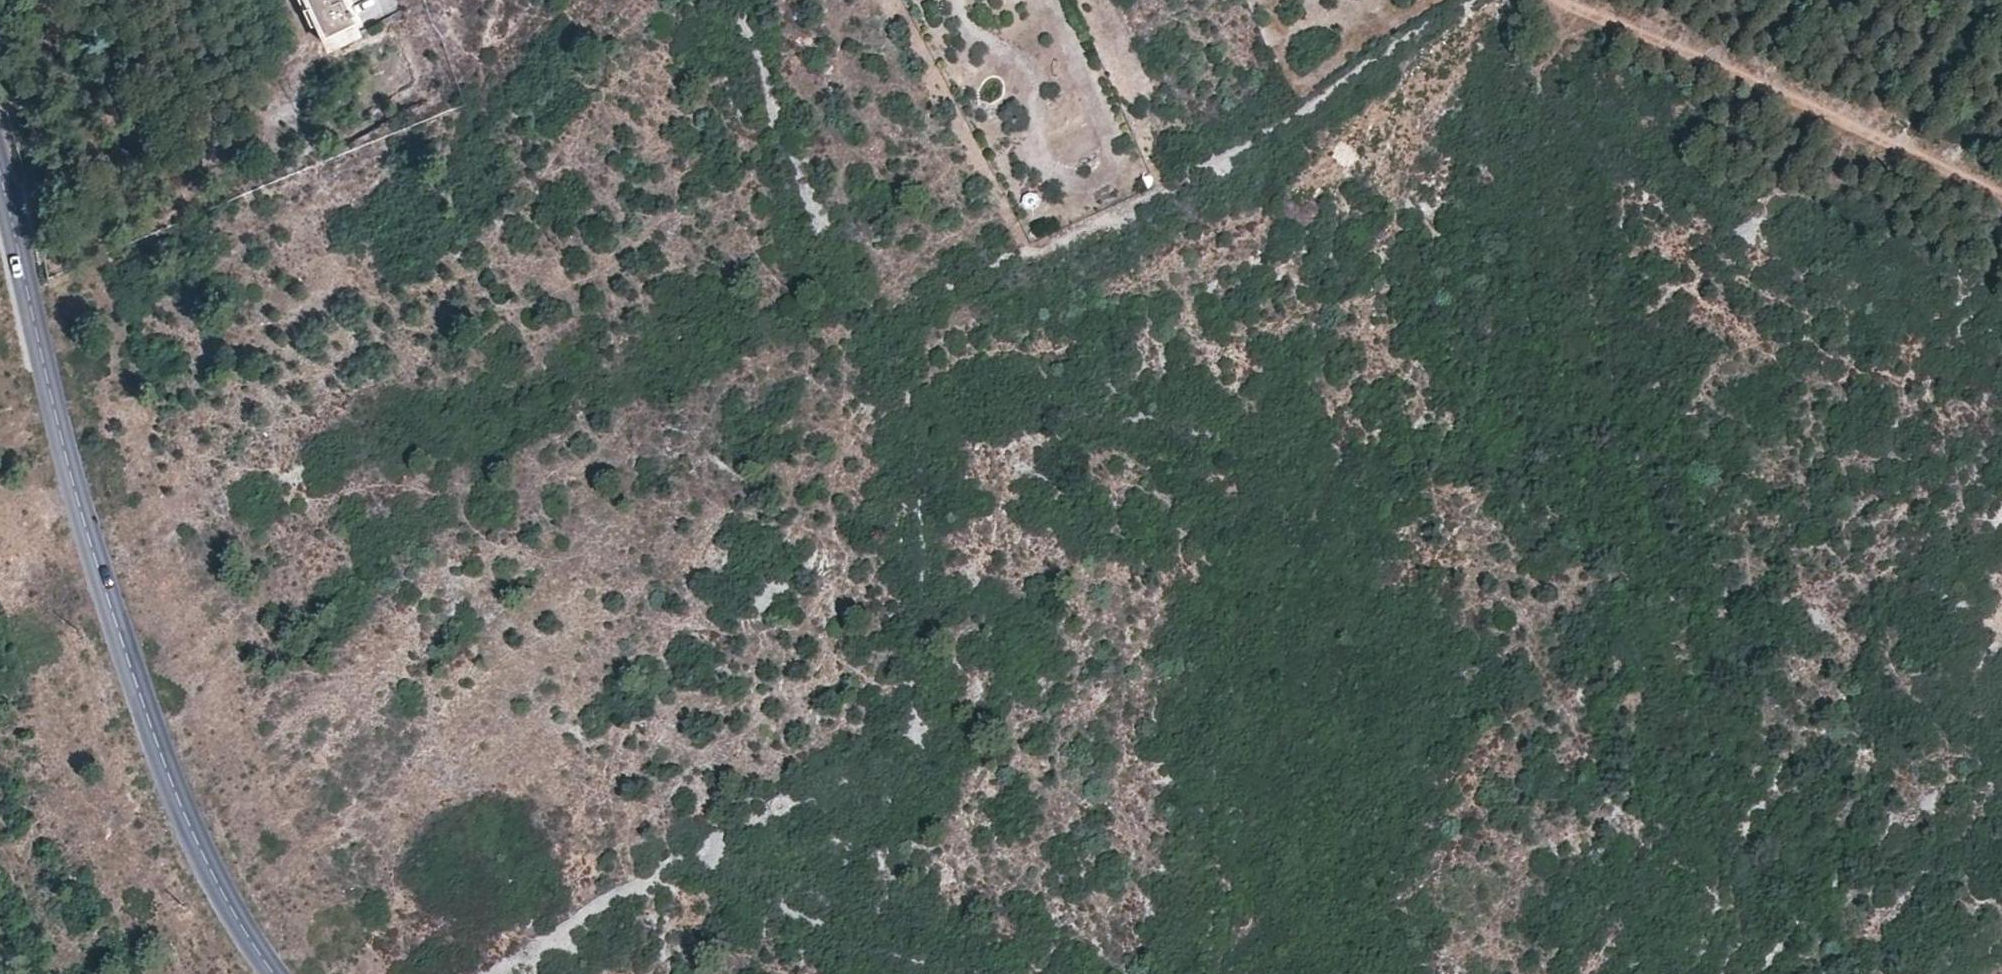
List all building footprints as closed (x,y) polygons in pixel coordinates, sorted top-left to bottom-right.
[(331,35),(362,20),(352,0),(314,0),(331,35)]
